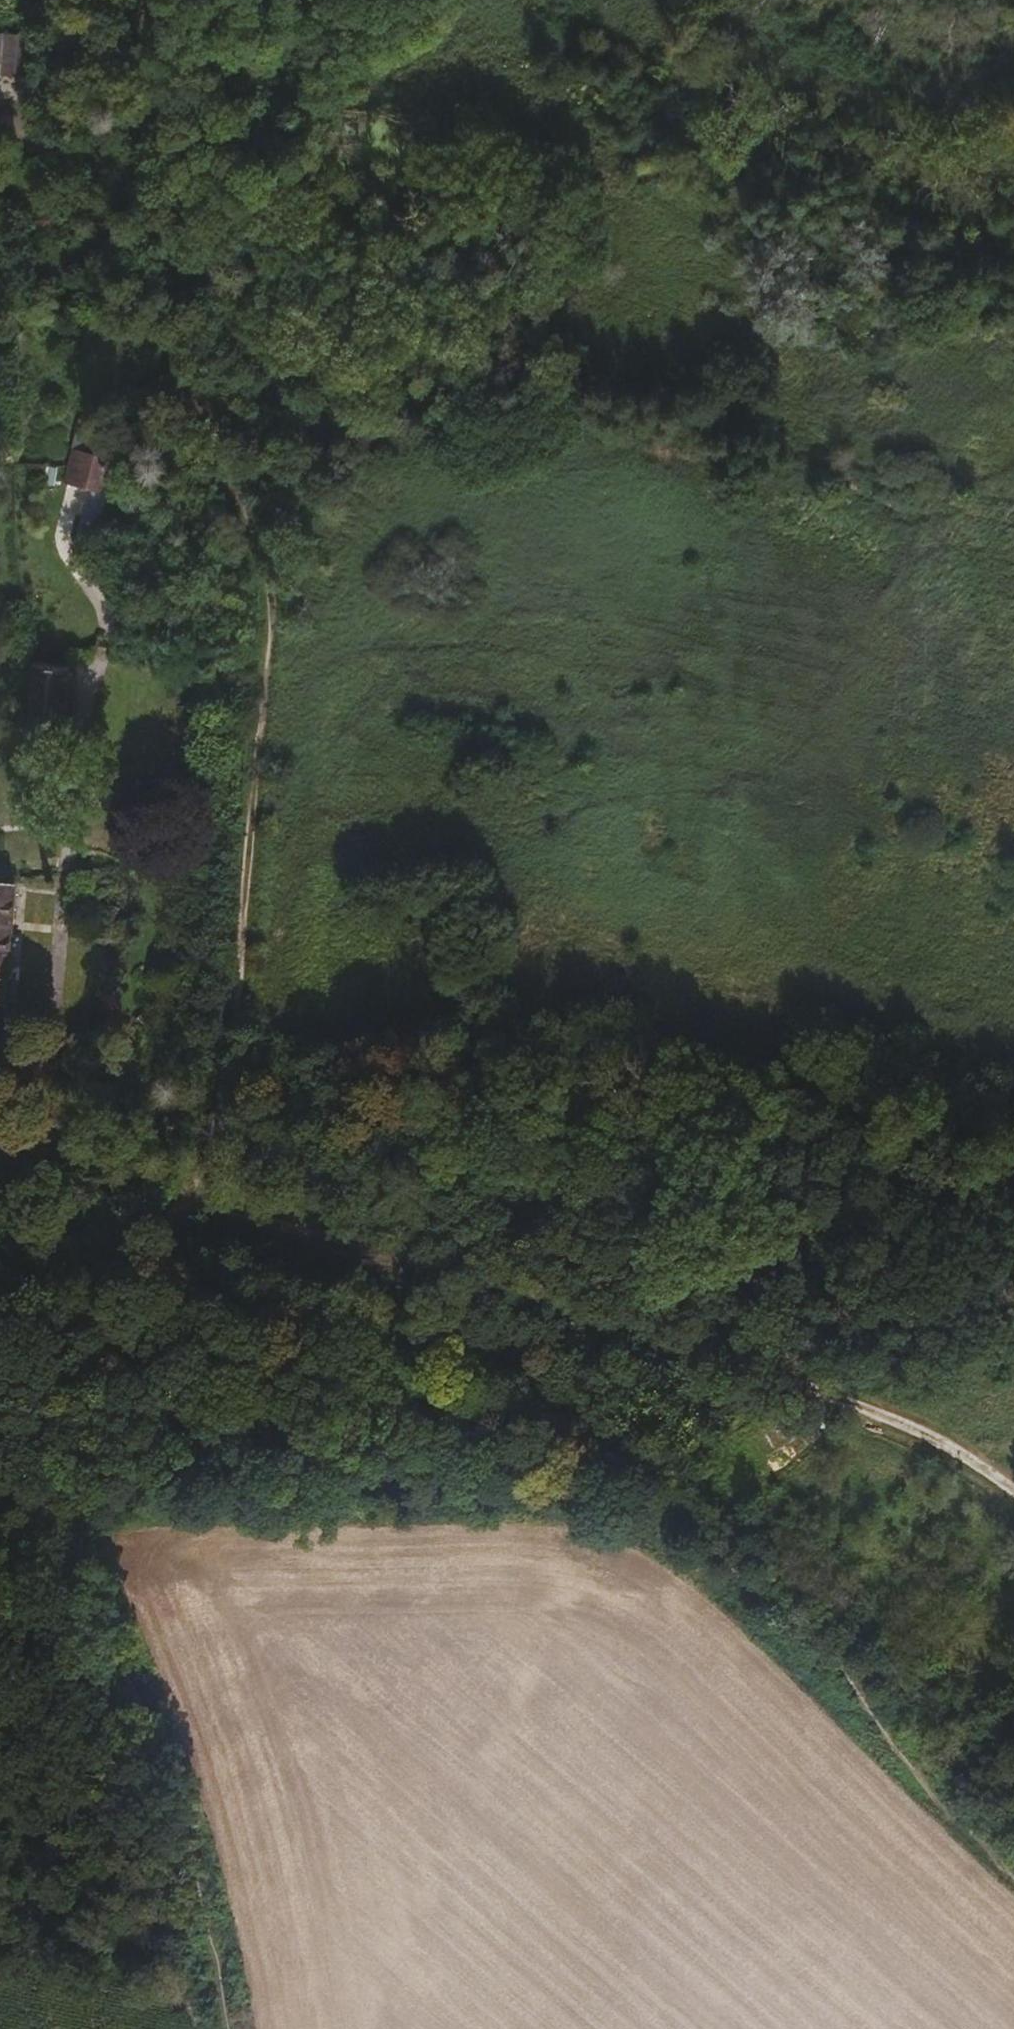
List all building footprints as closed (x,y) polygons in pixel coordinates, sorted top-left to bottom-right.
[(96,493),(104,460),(63,447),(54,482),(74,487),(96,493)] [(48,736),(54,665),(23,662),(15,732),(48,736)] [(1002,1750),(1013,1763),(1013,1738),(1002,1750)]
